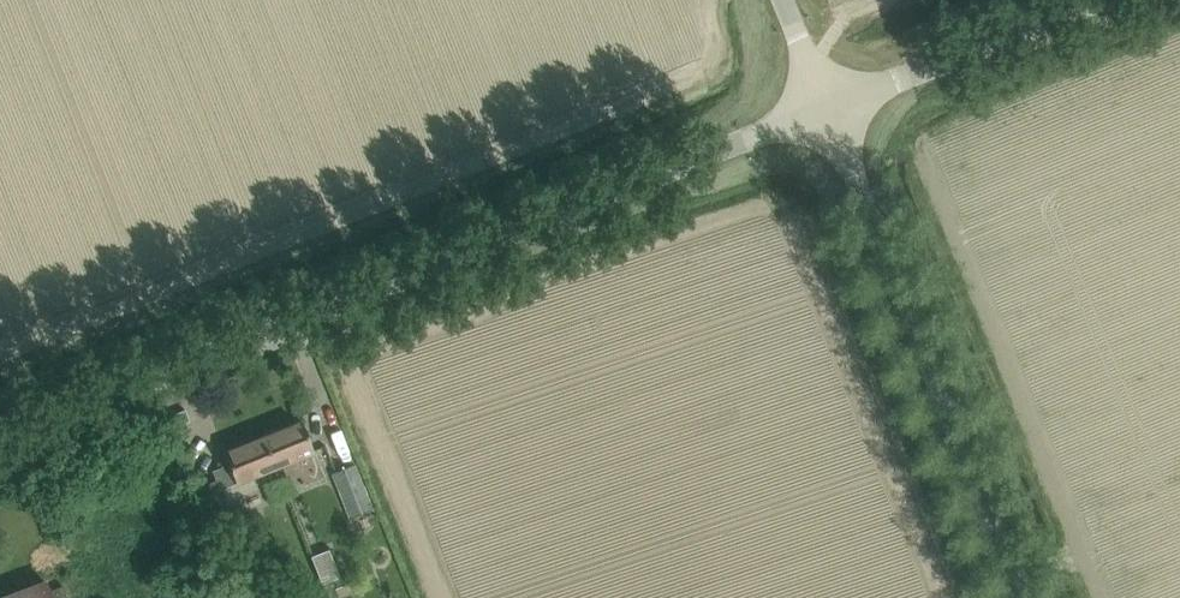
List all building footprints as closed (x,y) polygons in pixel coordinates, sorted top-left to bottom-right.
[(262,439),(274,469),(313,454),(301,423),(262,439)] [(235,484),(274,469),(262,439),(223,454),(235,484)] [(330,474),(345,512),(349,520),(372,510),(354,464),(330,474)] [(200,489),(212,520),(228,514),(216,483),(200,489)] [(323,552),(311,557),(322,586),(334,581),(323,552)] [(61,587),(48,593),(44,583),(4,597),(65,597),(61,587)]
